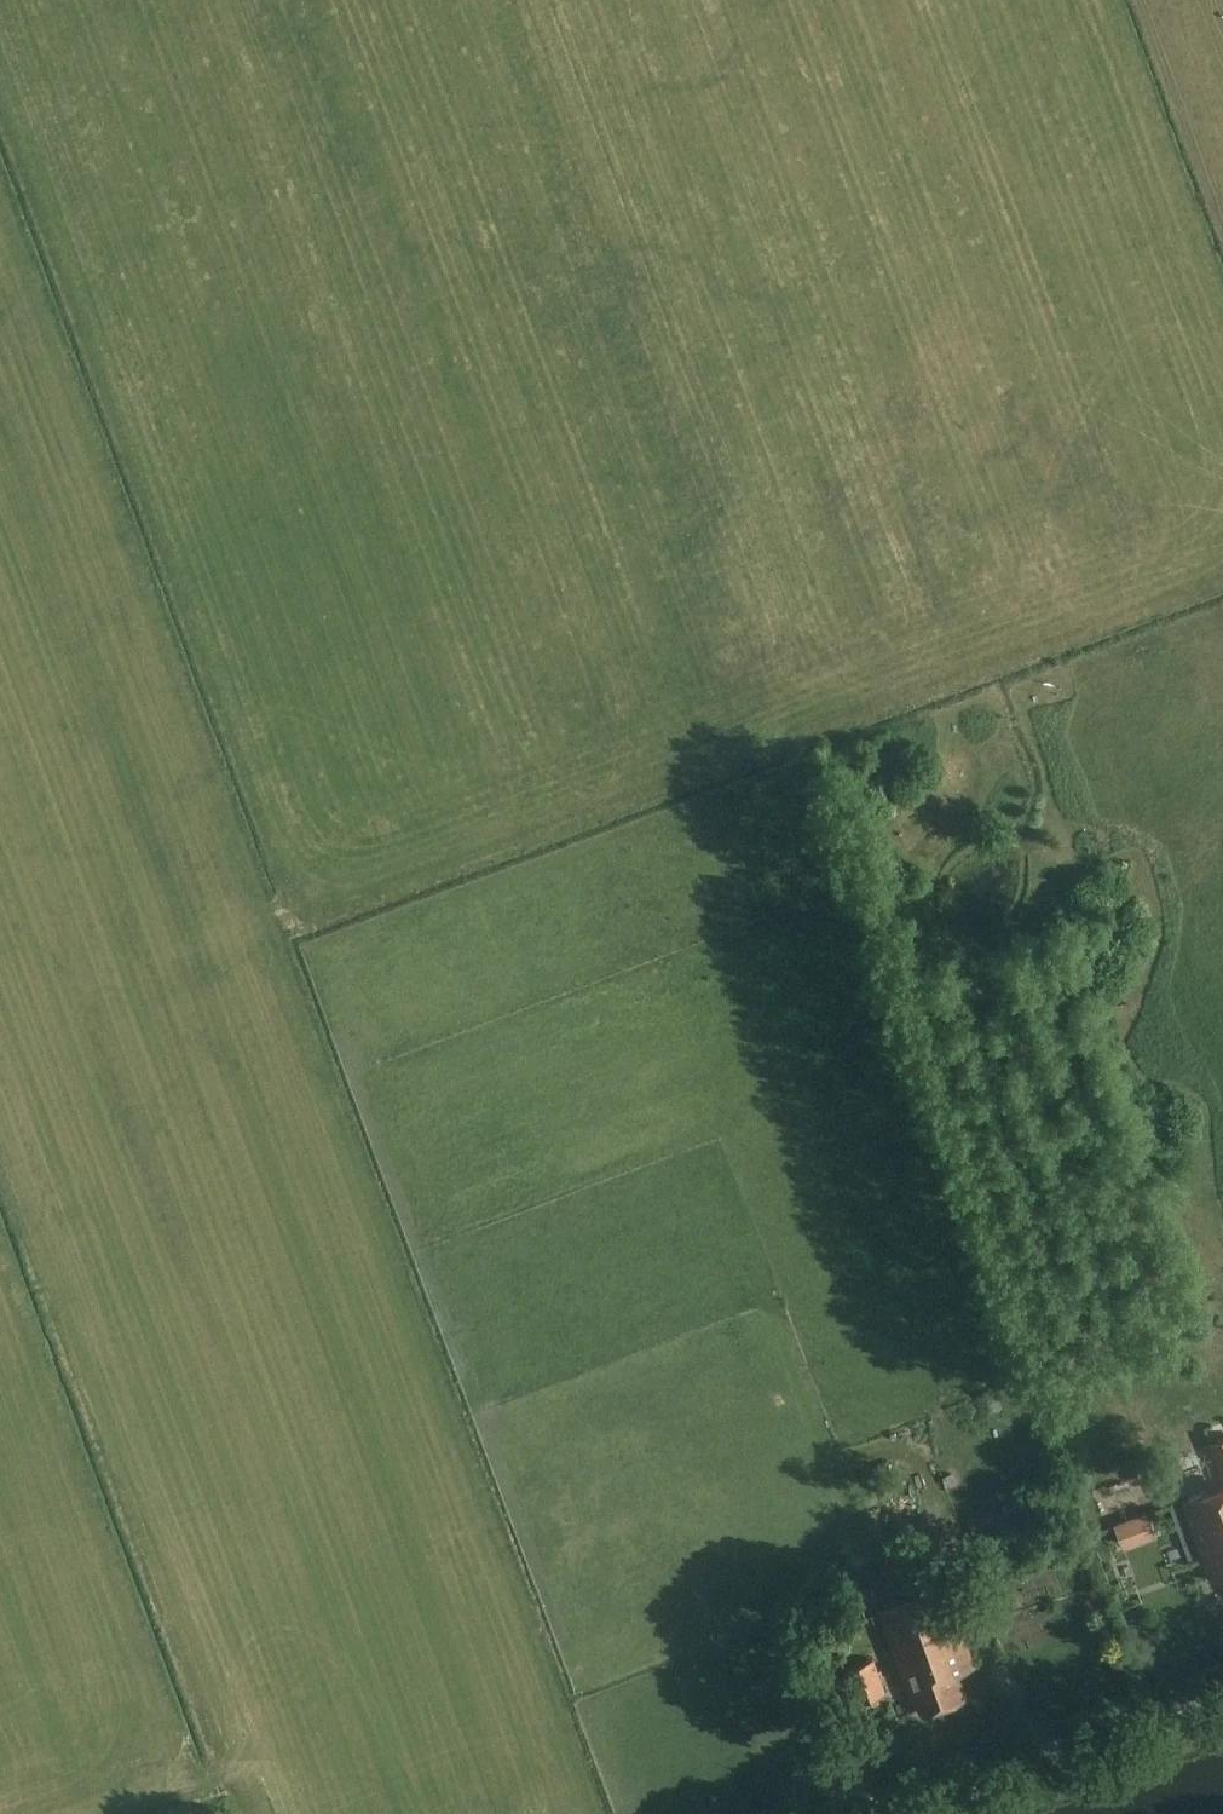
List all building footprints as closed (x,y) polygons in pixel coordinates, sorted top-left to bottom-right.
[(1212,1448),(1222,1479),(1222,1444),(1212,1448)] [(1139,1491),(1154,1526),(1174,1517),(1159,1482),(1139,1491)] [(1184,1501),(1212,1581),(1222,1577),(1222,1487),(1184,1501)] [(975,1666),(946,1585),(879,1610),(910,1696),(915,1694),(922,1713),(966,1697),(957,1673),(975,1666)] [(887,1694),(875,1660),(847,1671),(859,1704),(887,1694)]
